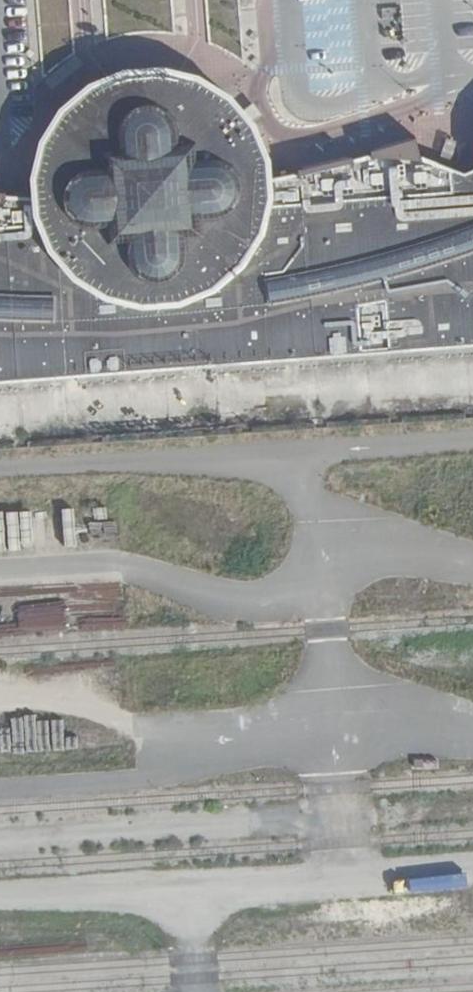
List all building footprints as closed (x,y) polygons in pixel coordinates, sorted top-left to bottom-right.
[(472,354),(472,130),(466,150),(469,171),(454,179),(391,151),(261,185),(247,133),(220,102),(188,82),(152,73),(120,74),(79,88),(24,150),(18,201),(0,199),(0,387),(472,354)]
